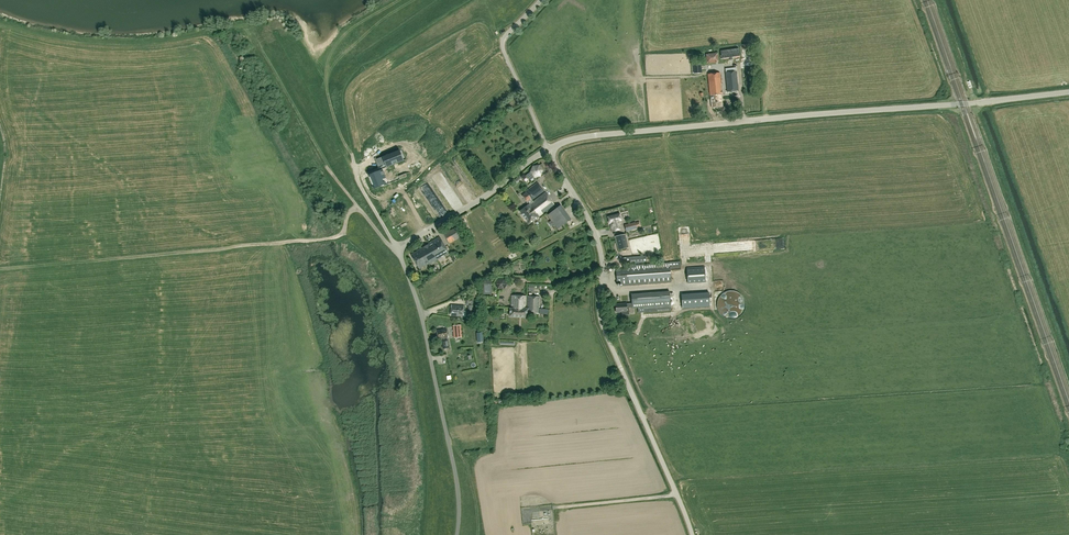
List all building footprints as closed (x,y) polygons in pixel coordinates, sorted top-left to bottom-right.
[(739,49),(720,51),(721,59),(729,58),(730,61),(732,60),(732,58),(740,56),(739,49)] [(719,62),(718,53),(706,54),(707,64),(719,62)] [(738,91),(736,71),(733,71),(725,72),(727,92),(738,91)] [(722,95),(720,73),(708,74),(710,96),(711,96),(712,108),(723,107),(722,95)] [(424,139),(414,147),(420,154),(430,146),(424,139)] [(375,173),(368,176),(369,176),(370,176),(374,188),(373,188),(374,189),(385,184),(385,183),(384,184),(382,179),(385,178),(382,170),(382,169),(386,168),(404,160),(403,160),(399,151),(400,151),(399,150),(382,157),(386,165),(374,170),(375,173)] [(531,172),(529,174),(533,178),(535,177),(541,176),(543,171),(547,167),(544,163),(539,166),(534,167),(531,172)] [(438,188),(442,195),(451,190),(447,183),(438,188)] [(536,209),(550,199),(545,192),(533,202),(532,201),(544,191),(537,183),(525,192),(526,193),(523,195),(528,202),(528,205),(520,211),(525,218),(530,214),(529,213),(535,208),(536,209)] [(538,217),(554,205),(550,199),(536,209),(535,208),(529,213),(530,214),(525,218),(529,224),(539,217),(538,217)] [(571,220),(560,205),(547,215),(558,229),(567,222),(571,220)] [(443,208),(435,212),(438,218),(446,214),(443,208)] [(623,229),(621,220),(620,214),(608,217),(609,223),(610,223),(612,232),(623,229)] [(635,222),(625,225),(626,231),(637,229),(635,222)] [(462,236),(457,228),(444,234),(449,243),(462,236)] [(628,248),(625,234),(615,236),(619,250),(628,248)] [(448,253),(440,237),(429,243),(429,244),(428,245),(436,260),(448,253)] [(436,260),(428,245),(418,251),(418,252),(412,255),(419,269),(429,263),(429,264),(436,260)] [(670,266),(616,270),(617,284),(622,283),(622,286),(671,283),(670,266)] [(706,282),(705,268),(687,270),(688,283),(706,282)] [(632,303),(615,304),(616,312),(621,312),(622,315),(629,315),(629,308),(632,307),(632,308),(638,308),(638,313),(671,311),(671,305),(670,292),(631,295),(632,303)] [(682,309),(710,307),(709,292),(681,294),(682,309)] [(548,314),(548,310),(539,309),(539,297),(527,296),(527,309),(525,308),(521,308),(521,309),(510,309),(510,317),(527,317),(527,313),(548,314)] [(525,308),(526,296),(512,296),(512,307),(510,307),(510,309),(521,309),(521,308),(525,308)] [(463,311),(464,306),(451,305),(450,316),(465,317),(466,312),(463,311)] [(462,337),(461,325),(453,326),(454,338),(462,337)] [(447,335),(447,329),(437,331),(438,340),(441,339),(442,340),(441,340),(443,349),(449,348),(448,339),(447,339),(447,338),(448,337),(447,336),(448,336),(448,334),(447,335)] [(554,534),(552,511),(530,512),(531,520),(532,534),(551,534),(554,534)]
